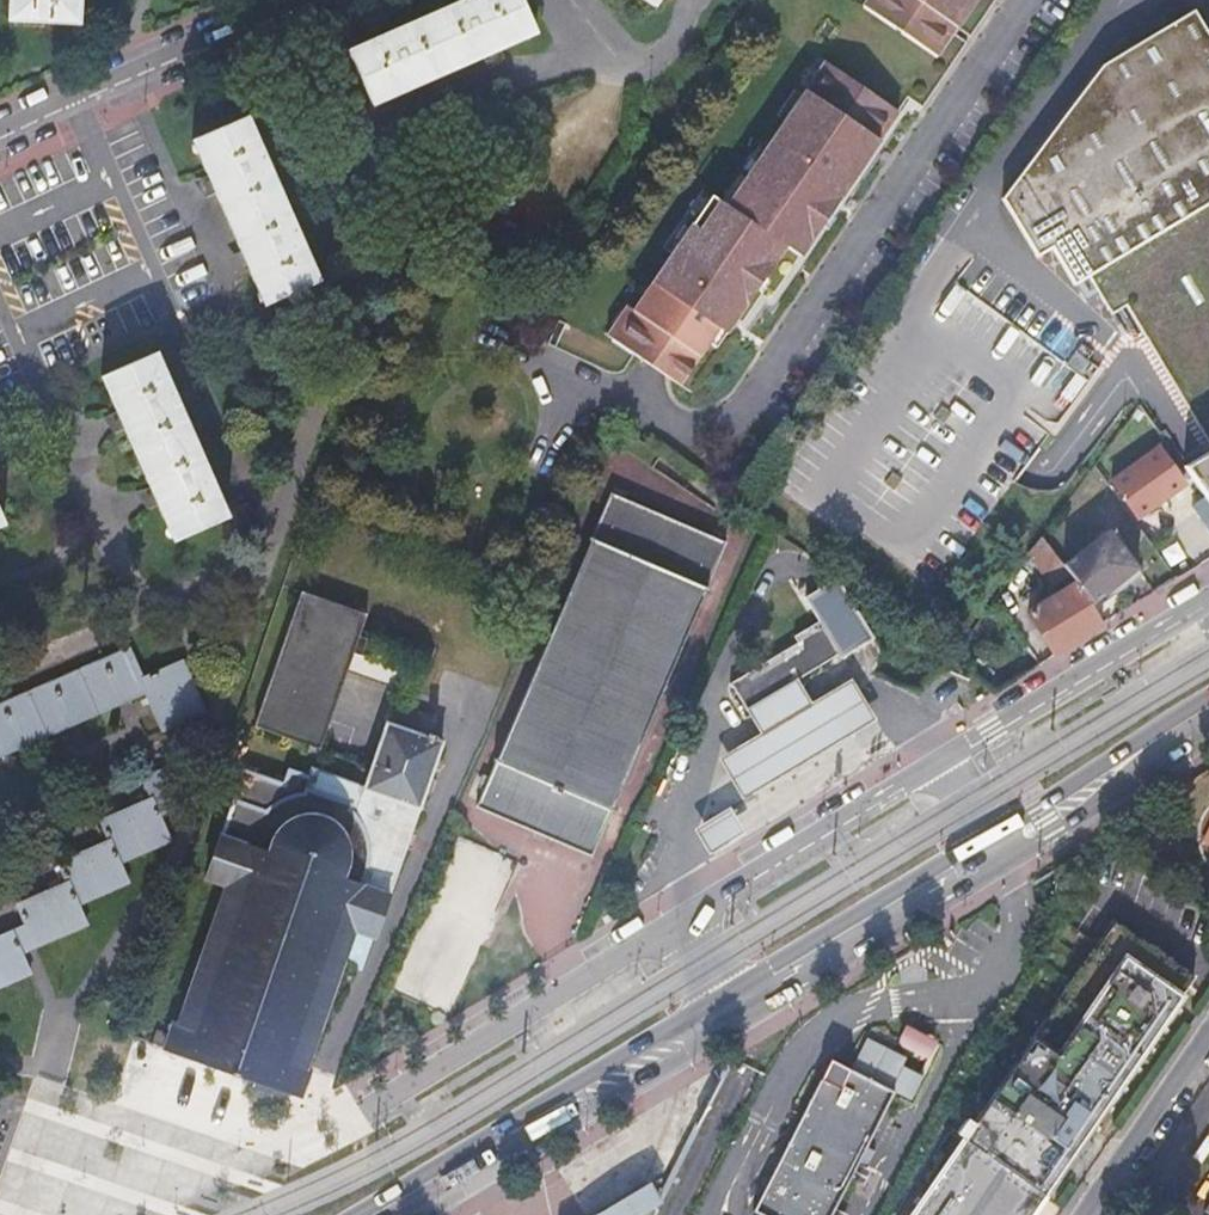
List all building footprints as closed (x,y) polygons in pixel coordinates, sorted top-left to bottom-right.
[(8,18),(76,23),(78,0),(10,0),(8,18)] [(484,60),(504,57),(498,47),(535,32),(520,0),(459,0),(347,50),(369,104),(406,88),(408,94),(428,90),(422,80),(481,55),(484,60)] [(862,7),(935,57),(973,0),(867,0),(862,7)] [(1199,3),(1108,57),(1001,208),(1028,248),(1050,235),(1087,297),(1110,284),(1147,345),(1156,340),(1208,430),(1208,20),(1199,3)] [(630,313),(610,341),(655,372),(675,386),(704,343),(712,348),(723,332),(732,320),(752,290),(760,279),(782,246),(797,256),(818,226),(826,214),(896,114),(823,64),(818,71),(805,89),(753,165),(746,175),(742,180),(750,186),(730,214),(722,209),(716,204),(697,231),(689,226),(685,232),(678,241),(630,313)] [(799,85),(805,89),(818,71),(811,67),(799,85)] [(236,275),(247,271),(261,305),(314,284),(247,119),(192,142),(206,177),(198,181),(206,199),(215,195),(239,254),(229,258),(236,275)] [(741,171),(746,175),(753,165),(747,161),(741,171)] [(742,180),(722,209),(730,214),(750,186),(742,180)] [(708,198),(689,226),(697,231),(716,204),(708,198)] [(834,219),(826,214),(818,226),(825,231),(834,219)] [(673,238),(678,241),(685,232),(679,228),(673,238)] [(760,279),(752,290),(758,294),(766,283),(760,279)] [(603,337),(610,341),(630,313),(623,308),(603,337)] [(223,518),(154,353),(99,376),(114,413),(105,416),(112,433),(123,429),(147,487),(140,490),(147,508),(156,504),(171,540),(223,518)] [(1182,482),(1160,450),(1117,480),(1139,513),(1182,482)] [(1208,503),(1208,451),(1183,466),(1208,503)] [(475,812),(591,863),(722,548),(608,498),(475,812)] [(1109,532),(1066,566),(1095,602),(1137,570),(1109,532)] [(1053,584),(1069,574),(1047,546),(1033,555),(1053,584)] [(1076,583),(1029,612),(1054,653),(1102,624),(1076,583)] [(308,751),(356,616),(297,596),(250,731),(308,751)] [(364,619),(356,616),(308,751),(317,754),(364,619)] [(696,834),(705,857),(743,835),(730,810),(875,722),(815,619),(793,634),(796,646),(728,683),(756,734),(714,758),(733,792),(717,804),(723,815),(696,834)] [(10,751),(11,741),(19,738),(25,744),(60,729),(61,719),(72,715),(79,721),(112,706),(112,696),(123,692),(128,698),(144,693),(147,698),(155,695),(159,705),(153,714),(161,732),(204,715),(181,663),(141,679),(128,650),(0,706),(0,755),(10,751)] [(172,1020),(161,1051),(297,1098),(308,1067),(305,1066),(352,931),(373,938),(441,743),(436,742),(436,735),(428,733),(425,737),(386,724),(363,789),(310,772),(307,777),(286,771),(281,783),(242,772),(203,878),(224,885),(176,1021),(172,1020)] [(23,927),(31,948),(84,926),(75,904),(124,883),(116,864),(168,842),(157,816),(179,806),(163,770),(142,779),(151,800),(132,808),(130,816),(121,820),(115,815),(99,822),(107,842),(91,849),(88,856),(79,860),(73,856),(56,864),(65,886),(50,892),(50,899),(37,905),(31,900),(14,907),(23,927)] [(460,837),(394,990),(449,1014),(515,861),(460,837)] [(963,1139),(1043,1196),(1193,979),(1152,951),(1111,922),(972,1125),(964,1120),(955,1133),(963,1139)] [(9,933),(18,954),(31,948),(23,927),(9,933)] [(18,954),(9,933),(0,936),(0,987),(28,975),(18,954)] [(887,1043),(922,1061),(933,1040),(899,1022),(887,1043)] [(863,1037),(847,1070),(890,1092),(908,1100),(920,1076),(899,1066),(903,1058),(863,1037)] [(890,1092),(847,1070),(827,1059),(750,1210),(759,1214),(838,1214),(839,1213),(831,1209),(846,1179),(855,1183),(862,1168),(863,1168),(871,1151),(862,1147),(890,1092)] [(1043,1196),(963,1139),(912,1214),(1030,1214),(1043,1196)] [(657,1205),(644,1183),(593,1214),(652,1214),(657,1205)]
